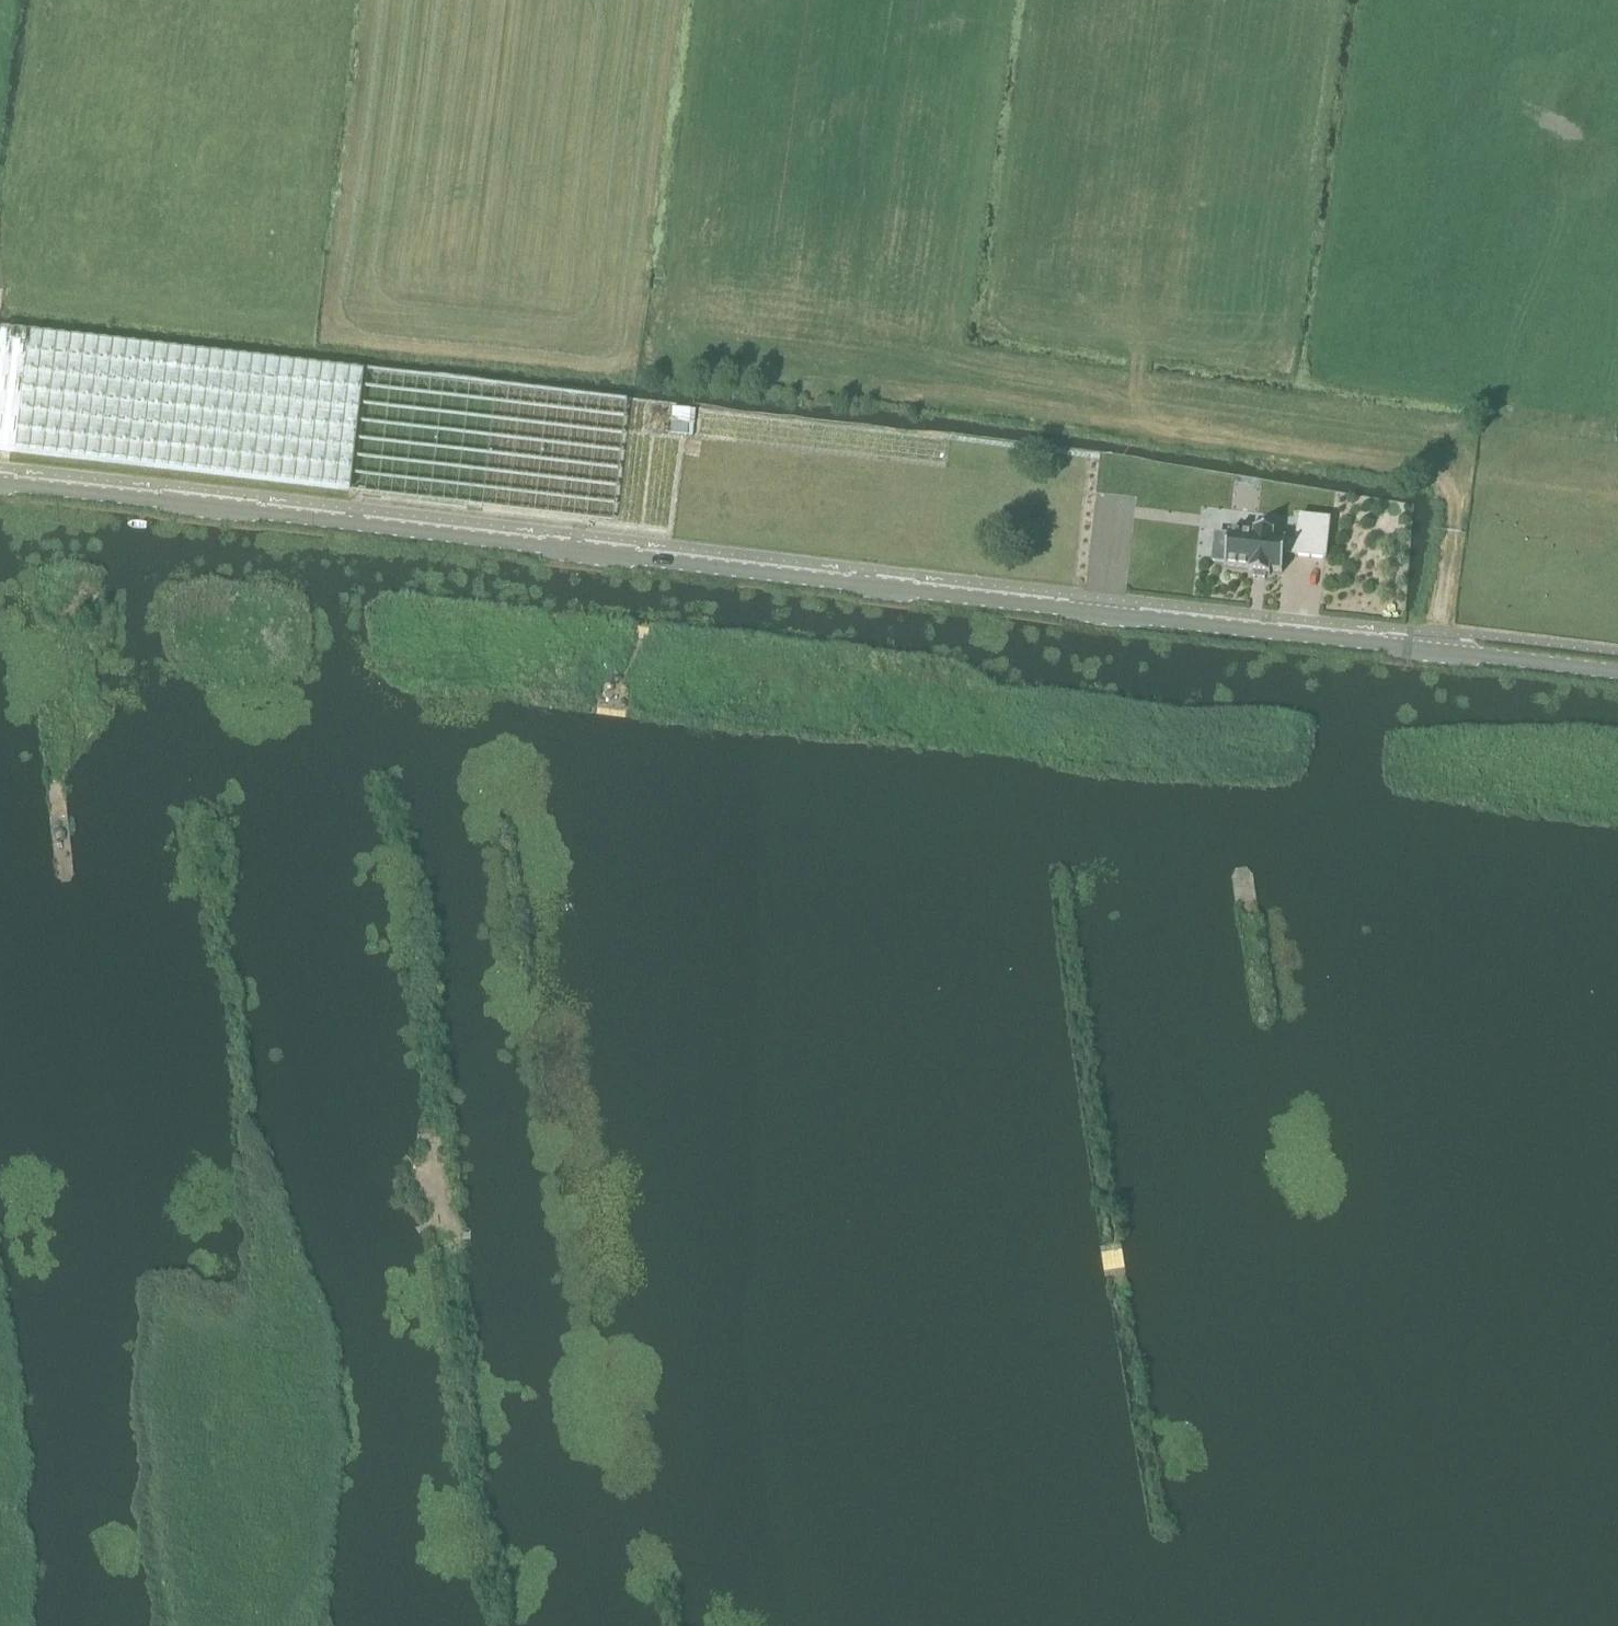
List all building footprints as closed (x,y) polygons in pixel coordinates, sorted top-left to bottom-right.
[(349,491),(363,371),(0,331),(0,332),(0,452),(349,491)] [(364,371),(351,492),(612,520),(626,399),(364,371)] [(674,407),(670,434),(691,437),(694,413),(687,412),(687,409),(674,407)] [(1217,537),(1214,565),(1280,573),(1284,540),(1277,539),(1273,539),(1273,534),(1258,532),(1257,539),(1230,536),(1230,539),(1217,537)]
